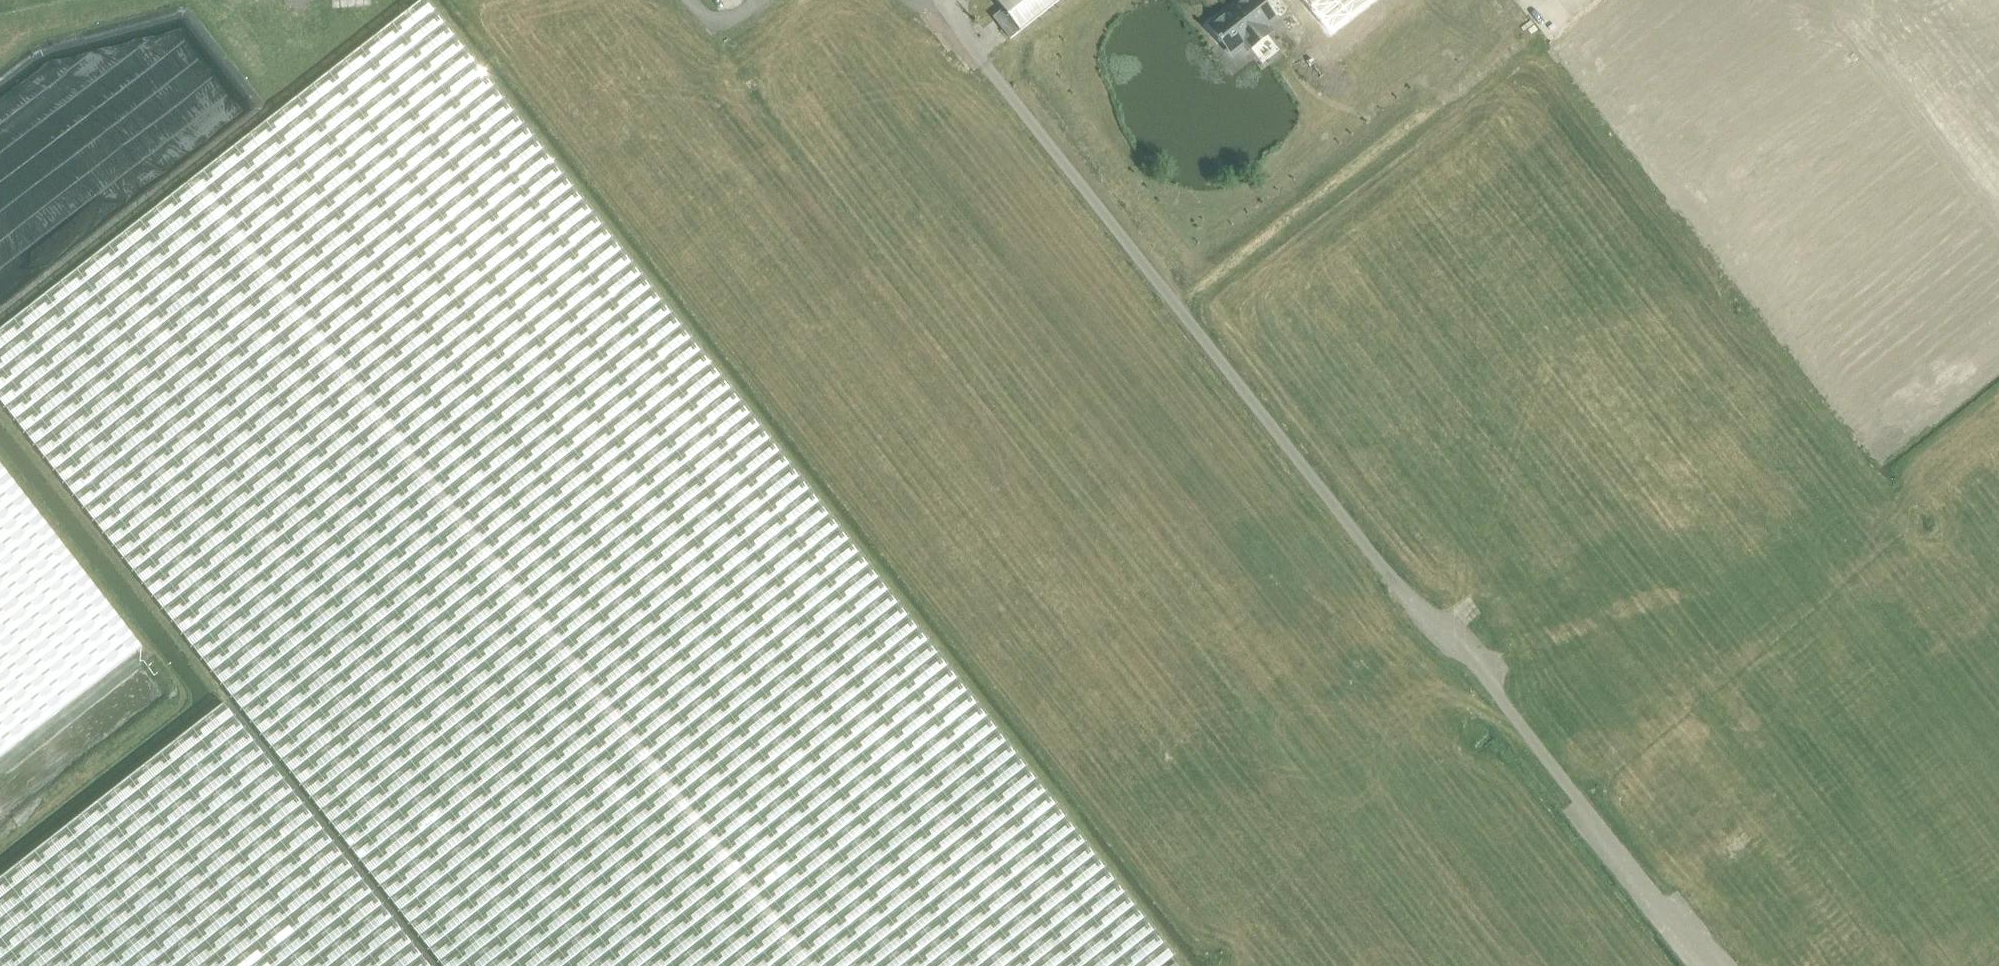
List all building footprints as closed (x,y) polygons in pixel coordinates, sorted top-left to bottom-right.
[(995,20),(1010,39),(1060,0),(998,0),(996,1),(1004,11),(994,19),(995,20)] [(1262,28),(1274,18),(1259,0),(1247,0),(1227,15),(1225,13),(1212,23),(1214,26),(1210,29),(1229,53),(1244,42),(1250,48),(1267,34),(1262,28)] [(1319,43),(1374,0),(1286,0),(1319,43)] [(1175,958),(426,1),(0,334),(0,399),(444,965),(1164,965),(1175,958)] [(141,646),(21,492),(0,464),(0,755),(141,646)] [(225,704),(0,880),(0,965),(430,965),(225,704)]
